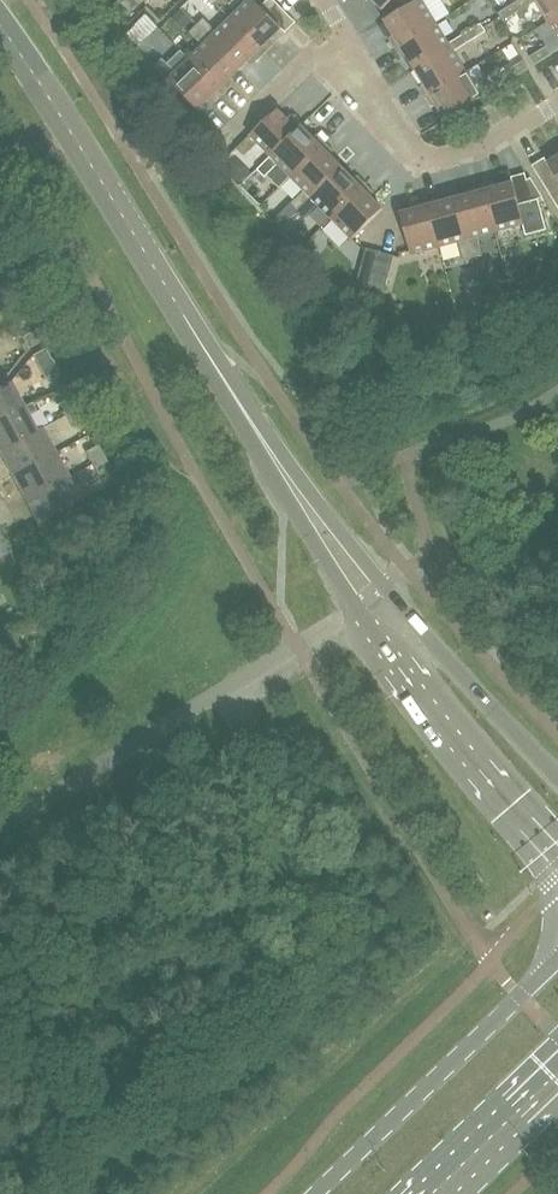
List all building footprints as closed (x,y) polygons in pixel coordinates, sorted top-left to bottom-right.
[(265,54),(273,45),(269,41),(281,29),(286,33),(296,23),(274,0),(268,0),(261,7),(254,0),(250,0),(231,19),(265,54)] [(383,10),(394,0),(374,0),(383,10)] [(436,24),(421,0),(418,0),(385,20),(395,35),(389,39),(395,49),(436,24)] [(515,3),(518,7),(520,11),(536,1),(536,0),(520,0),(515,3)] [(557,16),(557,0),(536,0),(536,1),(549,22),(557,16)] [(515,3),(499,13),(501,17),(504,21),(520,11),(518,7),(515,3)] [(190,19),(180,10),(172,18),(182,28),(190,19)] [(549,22),(557,37),(557,16),(549,22)] [(265,54),(231,19),(218,32),(204,18),(197,25),(240,69),(252,57),(257,62),(265,54)] [(451,48),(449,44),(436,24),(395,49),(401,59),(407,55),(416,70),(451,48)] [(481,24),(465,34),(467,38),(470,42),(486,32),(484,28),(481,24)] [(228,81),(240,69),(197,25),(190,32),(203,46),(190,59),(224,94),(232,86),(228,81)] [(465,34),(449,44),(451,48),(454,52),(470,42),(467,38),(465,34)] [(466,73),(454,52),(451,48),(416,70),(425,85),(419,88),(426,98),(466,73)] [(527,59),(532,67),(548,57),(543,49),(527,59)] [(224,94),(190,59),(181,51),(168,64),(163,59),(155,66),(198,110),(211,98),(215,102),(224,94)] [(504,73),(509,81),(526,71),(521,63),(504,73)] [(466,73),(426,98),(432,108),(437,105),(446,120),(482,98),(466,73)] [(271,156),(302,127),(291,116),(287,120),(277,109),(237,148),(245,156),(258,143),(271,156)] [(292,177),(326,143),(318,135),(314,139),(302,127),(271,156),(258,170),(265,177),(279,164),(292,177)] [(298,211),(342,168),(330,156),(334,151),(326,143),(292,177),(305,190),(291,204),(298,211)] [(548,163),(545,158),(532,166),(557,207),(557,157),(548,163)] [(251,173),(237,160),(228,170),(242,186),(251,173)] [(332,218),(367,184),(359,176),(354,180),(342,168),(298,211),(305,218),(319,205),(332,218)] [(494,182),(483,185),(496,232),(524,224),(527,234),(547,229),(539,199),(543,198),(531,178),(528,181),(526,173),(511,177),(513,183),(496,188),(494,182)] [(367,184),(332,218),(353,239),(383,210),(370,197),(375,193),(367,184)] [(478,237),(496,232),(483,185),(472,188),(474,194),(457,198),(473,258),(483,255),(478,237)] [(473,258),(457,198),(440,203),(439,197),(428,200),(440,247),(458,242),(463,261),(473,258)] [(412,255),(440,247),(428,200),(416,203),(418,209),(401,214),(412,255)] [(304,243),(293,232),(278,247),(290,258),(304,243)] [(371,287),(381,252),(367,248),(357,283),(371,287)] [(381,252),(371,287),(386,291),(395,256),(381,252)] [(440,317),(427,320),(430,334),(444,330),(440,317)] [(29,349),(41,342),(35,331),(22,338),(29,349)] [(51,360),(45,349),(33,356),(45,379),(59,371),(53,359),(51,360)] [(24,407),(10,382),(0,388),(0,420),(24,407)] [(72,396),(60,403),(66,415),(79,408),(72,396)] [(36,430),(24,407),(0,420),(0,451),(37,431),(36,430)] [(79,408),(66,415),(73,427),(85,421),(79,408)] [(56,452),(43,427),(36,430),(37,431),(0,451),(13,475),(56,452)] [(98,445),(86,452),(92,464),(105,457),(98,445)] [(26,499),(69,476),(56,452),(13,475),(26,499)] [(105,457),(92,464),(99,476),(111,469),(105,457)] [(69,476),(26,499),(39,524),(82,501),(69,476)] [(10,554),(0,534),(0,559),(10,554)]
